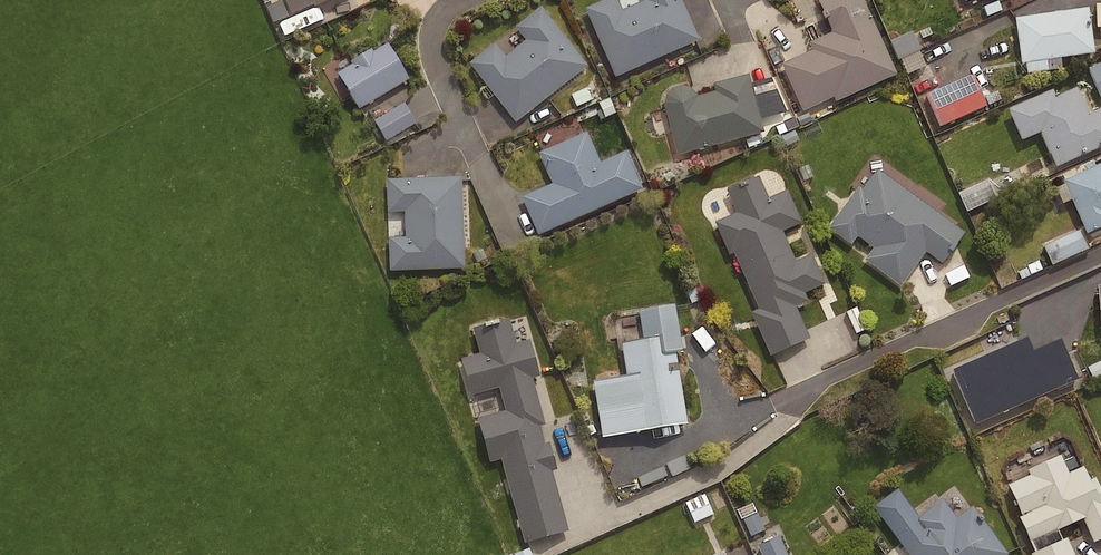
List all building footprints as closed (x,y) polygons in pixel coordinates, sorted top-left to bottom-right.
[(287,18),(279,0),(263,7),(271,24),(287,18)] [(290,14),(320,0),(283,0),(290,14)] [(679,0),(641,0),(619,10),(614,0),(601,0),(583,8),(613,76),(697,39),(679,0)] [(862,0),(816,0),(831,31),(807,42),(811,49),(779,64),(801,111),(831,97),(833,102),(895,74),(862,0)] [(584,65),(538,6),(512,27),(522,40),(502,56),(492,43),(467,63),(513,121),(584,65)] [(1086,7),(1013,18),(1019,63),(1093,52),(1086,7)] [(920,50),(915,30),(890,37),(895,56),(920,50)] [(407,80),(385,42),(370,51),(369,48),(349,60),(351,63),(334,73),(356,110),(407,80)] [(1087,66),(1100,98),(1100,60),(1087,66)] [(940,124),(987,103),(974,72),(926,92),(940,124)] [(762,132),(746,73),(710,83),(713,91),(694,96),(688,88),(679,85),(669,88),(663,95),(661,104),(674,155),(762,132)] [(587,86),(569,95),(576,110),(594,101),(587,86)] [(1005,109),(1019,139),(1039,131),(1054,166),(1100,145),(1100,108),(1086,115),(1074,88),(1053,97),(1050,90),(1005,109)] [(414,120),(400,99),(371,117),(385,139),(414,120)] [(583,131),(535,153),(549,183),(520,196),(537,235),(639,188),(622,151),(597,162),(583,131)] [(1061,180),(1085,233),(1100,226),(1100,162),(1061,180)] [(941,264),(963,232),(875,168),(859,188),(857,186),(826,227),(849,244),(855,235),(872,248),(863,260),(899,286),(924,252),(941,264)] [(756,175),(723,190),(733,212),(712,222),(727,256),(732,254),(757,309),(750,312),(769,356),(807,339),(793,306),(804,301),(801,293),(821,284),(808,256),(793,263),(778,231),(798,222),(783,190),(766,198),(756,175)] [(459,176),(384,178),(385,211),(402,210),(403,237),(387,237),(388,270),(462,268),(459,176)] [(1088,246),(1080,227),(1047,243),(1055,261),(1088,246)] [(672,306),(635,312),(639,339),(617,343),(623,376),(589,382),(599,438),(685,424),(673,353),(679,351),(672,306)] [(507,316),(470,327),(477,354),(459,359),(469,394),(496,387),(503,412),(476,419),(488,462),(500,458),(523,542),(564,530),(548,471),(554,469),(546,443),(541,444),(536,427),(543,425),(531,379),(538,377),(528,339),(514,342),(507,316)] [(712,335),(698,345),(712,364),(726,354),(712,335)] [(1075,377),(1056,337),(955,383),(974,423),(1075,377)] [(1084,366),(1076,348),(1065,353),(1080,385),(1090,381),(1084,366)] [(1090,381),(1100,376),(1100,359),(1084,366),(1090,381)] [(1025,470),(1028,476),(1007,485),(1021,516),(1017,518),(1028,542),(1081,519),(1092,543),(1100,539),(1100,492),(1094,475),(1086,479),(1081,468),(1066,475),(1058,456),(1025,470)] [(712,512),(703,493),(684,502),(693,521),(712,512)] [(970,506),(954,518),(940,500),(912,520),(918,528),(898,542),(908,554),(1005,554),(1006,554),(970,506)] [(764,529),(750,501),(736,508),(750,536),(764,529)] [(778,535),(756,544),(760,554),(787,554),(778,535)]
